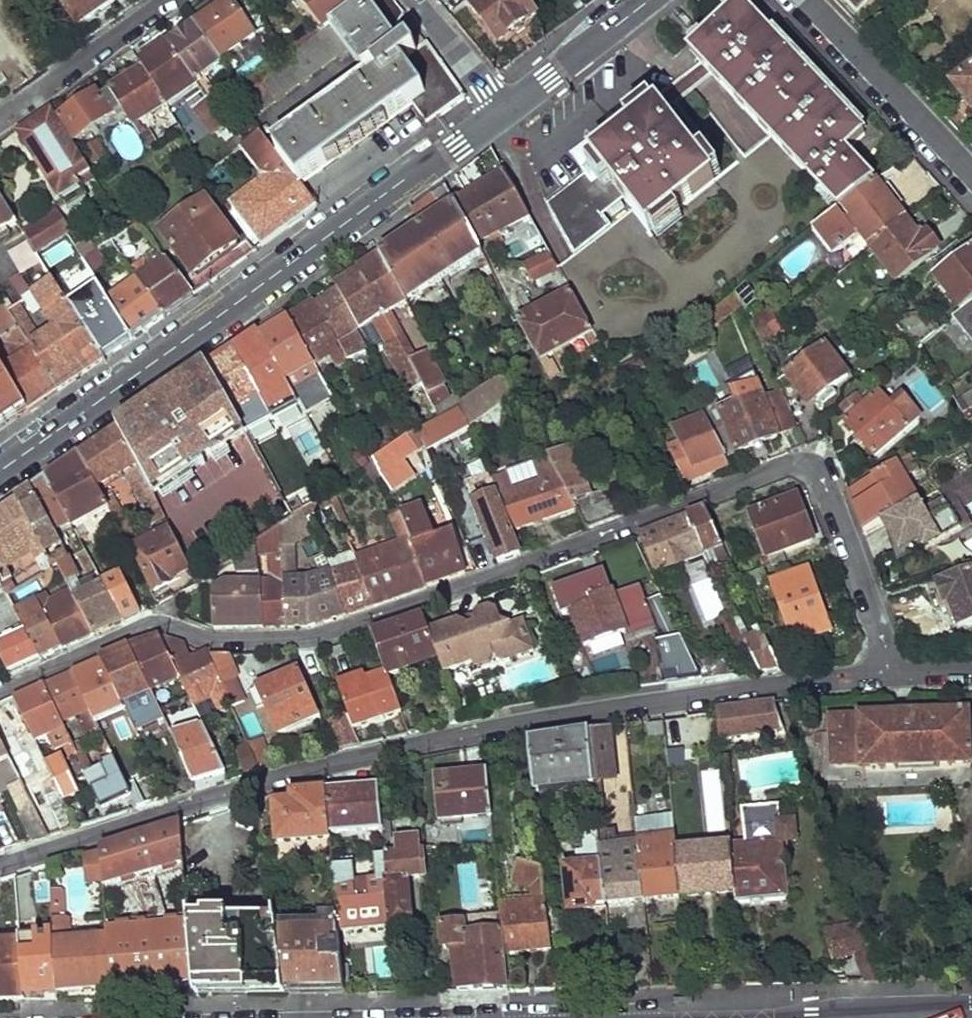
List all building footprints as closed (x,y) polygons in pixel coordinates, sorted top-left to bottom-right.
[(78,27),(115,0),(58,0),(78,27)] [(427,126),(465,100),(428,46),(417,53),(409,42),(402,48),(392,33),(404,15),(391,0),(369,0),(286,59),(235,99),(252,120),(336,59),(327,46),(343,35),(377,80),(278,154),(303,185),(412,106),(418,114),(427,126)] [(369,0),(299,0),(305,10),(301,13),(309,24),(314,22),(317,28),(283,51),(286,59),(369,0)] [(470,5),(500,42),(535,15),(524,0),(476,0),(470,5)] [(857,13),(871,0),(845,0),(857,13)] [(238,11),(231,2),(195,26),(220,59),(267,26),(250,1),(238,11)] [(648,94),(571,152),(586,172),(547,202),(575,255),(560,268),(590,325),(606,337),(615,342),(625,345),(635,346),(645,345),(653,342),(661,339),(794,234),(797,230),(806,209),(807,203),(808,198),(808,190),(807,183),(805,174),(841,210),(876,183),(846,152),(864,135),(747,12),(699,59),(703,64),(714,77),(770,137),(714,180),(688,148),(654,101),(648,94)] [(195,26),(167,45),(196,85),(208,102),(216,94),(209,83),(227,70),(220,59),(195,26)] [(166,104),(167,106),(196,85),(167,45),(141,65),(142,67),(166,104)] [(654,101),(688,148),(702,136),(678,105),(714,77),(703,64),(684,79),(654,101)] [(122,109),(133,126),(141,121),(166,104),(142,67),(110,88),(111,91),(122,109)] [(971,106),(971,69),(954,83),(971,106)] [(59,120),(73,143),(122,109),(111,91),(102,97),(99,91),(59,120)] [(198,108),(215,133),(226,126),(208,102),(198,108)] [(73,143),(59,120),(53,112),(19,135),(31,152),(35,149),(43,161),(49,157),(56,168),(54,169),(51,183),(67,207),(89,193),(84,185),(96,178),(73,143)] [(133,126),(150,149),(159,143),(151,130),(147,131),(141,121),(133,126)] [(236,204),(266,244),(287,228),(318,205),(311,196),(303,185),(278,154),(262,133),(248,145),(272,176),(236,204)] [(206,163),(212,171),(243,150),(236,140),(206,163)] [(87,151),(95,165),(107,156),(98,143),(87,151)] [(467,197),(488,239),(532,217),(495,149),(460,175),(472,193),(467,197)] [(906,224),(876,183),(841,210),(813,233),(835,257),(864,235),(875,247),(906,224)] [(380,258),(406,304),(482,257),(477,246),(455,207),(445,186),(431,198),(436,208),(440,216),(421,229),(380,258)] [(0,194),(0,235),(18,223),(0,194)] [(455,207),(477,246),(488,239),(467,197),(455,207)] [(162,231),(194,278),(240,245),(206,200),(162,231)] [(418,221),(421,229),(440,216),(436,208),(418,221)] [(73,231),(59,211),(24,232),(36,253),(49,246),(73,231)] [(919,239),(906,224),(875,247),(901,280),(939,250),(928,233),(919,239)] [(77,247),(83,257),(85,260),(98,252),(90,240),(77,247)] [(521,254),(529,266),(552,255),(545,242),(521,254)] [(971,250),(940,275),(965,310),(971,305),(971,251),(971,250)] [(534,354),(540,363),(593,334),(590,325),(560,268),(552,255),(529,266),(524,269),(531,283),(539,279),(543,286),(554,279),(561,293),(564,293),(566,297),(519,325),(521,332),(534,354)] [(118,350),(135,338),(108,296),(85,260),(83,257),(71,266),(90,298),(73,311),(103,360),(118,350)] [(359,277),(384,317),(406,304),(380,258),(357,274),(359,277)] [(193,296),(165,259),(137,278),(164,318),(178,307),(193,296)] [(21,274),(7,281),(16,300),(30,293),(21,274)] [(386,354),(410,394),(423,387),(411,363),(384,317),(359,277),(337,291),(360,333),(372,326),(389,351),(386,354)] [(149,328),(164,318),(137,278),(108,296),(135,338),(149,328)] [(81,376),(103,360),(73,311),(63,296),(54,282),(31,297),(34,303),(41,299),(60,331),(41,344),(17,305),(9,310),(10,312),(25,338),(58,391),(81,376)] [(315,305),(348,364),(364,354),(356,335),(360,333),(337,291),(315,305)] [(697,327),(705,336),(743,308),(736,295),(697,327)] [(25,338),(16,343),(1,317),(10,312),(9,310),(6,304),(0,307),(0,334),(6,344),(0,347),(0,360),(28,407),(30,411),(43,401),(58,391),(25,338)] [(292,319),(316,365),(331,356),(340,369),(348,364),(315,305),(292,319)] [(965,310),(954,318),(971,341),(971,305),(965,310)] [(16,343),(25,338),(10,312),(1,317),(16,343)] [(316,365),(292,319),(287,312),(260,330),(286,381),(306,417),(317,411),(329,405),(324,397),(331,393),(316,365)] [(916,350),(935,335),(923,320),(909,320),(898,329),(903,336),(916,350)] [(767,333),(763,323),(752,327),(759,341),(767,333)] [(269,414),(273,422),(282,416),(278,407),(281,406),(273,390),(286,381),(260,330),(233,349),(269,414)] [(773,347),(767,333),(759,341),(763,352),(773,347)] [(897,341),(909,354),(916,350),(903,336),(897,341)] [(783,377),(799,399),(816,401),(847,377),(823,348),(783,377)] [(246,406),(255,422),(269,414),(233,349),(207,367),(232,414),(246,406)] [(423,387),(434,406),(448,396),(444,388),(446,386),(424,354),(411,363),(423,387)] [(8,399),(17,414),(28,407),(0,360),(0,404),(8,399)] [(118,431),(154,498),(243,434),(232,414),(207,367),(141,414),(118,431)] [(507,386),(501,376),(463,402),(462,405),(465,414),(507,386)] [(872,392),(875,397),(879,393),(882,396),(897,385),(891,377),(872,392)] [(780,392),(764,398),(778,436),(796,430),(780,392)] [(329,405),(336,401),(331,393),(324,397),(329,405)] [(844,424),(875,455),(920,418),(902,398),(891,406),(882,396),(879,393),(875,397),(865,404),(856,395),(838,407),(849,419),(844,424)] [(963,413),(970,409),(971,407),(971,393),(957,402),(963,413)] [(437,413),(440,418),(462,405),(463,402),(459,395),(436,410),(437,413)] [(721,411),(737,452),(778,436),(764,398),(763,396),(721,411)] [(8,399),(0,404),(0,424),(17,414),(8,399)] [(708,431),(726,465),(739,459),(737,452),(721,411),(717,401),(697,408),(708,431)] [(420,432),(422,439),(465,414),(462,405),(440,418),(420,432)] [(967,420),(971,417),(971,411),(970,409),(963,413),(967,420)] [(414,424),(420,432),(440,418),(437,413),(425,419),(423,416),(414,424)] [(88,473),(98,490),(126,476),(145,513),(158,506),(154,498),(118,431),(99,443),(80,456),(88,473)] [(669,447),(686,481),(726,465),(708,431),(669,447)] [(422,439),(420,432),(381,458),(374,463),(382,480),(393,495),(417,479),(409,463),(426,449),(423,443),(422,439)] [(374,463),(381,458),(375,446),(363,452),(370,465),(374,463)] [(587,530),(622,516),(608,490),(596,494),(572,452),(548,461),(575,507),(587,530)] [(575,507),(548,461),(501,477),(503,481),(493,484),(498,497),(501,499),(512,529),(575,507)] [(918,502),(895,463),(847,491),(853,508),(861,505),(874,527),(882,523),(918,502)] [(72,525),(73,527),(108,509),(103,500),(98,490),(88,473),(70,482),(63,468),(48,479),(72,525)] [(882,523),(900,555),(920,544),(925,551),(971,524),(971,523),(963,507),(971,502),(971,471),(918,502),(882,523)] [(32,490),(54,532),(59,530),(72,525),(48,479),(40,485),(32,490)] [(308,485),(281,502),(291,518),(298,514),(317,500),(308,485)] [(3,587),(9,583),(14,580),(6,565),(30,550),(38,562),(49,555),(46,547),(57,540),(54,532),(32,490),(19,499),(0,512),(0,581),(3,587)] [(126,540),(135,535),(113,496),(103,500),(108,509),(126,540)] [(298,514),(302,519),(328,504),(324,497),(317,500),(298,514)] [(473,506),(497,564),(518,556),(495,498),(473,506)] [(750,516),(765,558),(811,540),(796,499),(750,516)] [(853,508),(863,533),(874,527),(861,505),(853,508)] [(431,543),(419,510),(398,519),(409,543),(413,549),(424,589),(449,580),(462,575),(448,536),(431,543)] [(688,519),(704,552),(721,546),(704,512),(688,519)] [(279,527),(281,551),(303,539),(307,545),(313,541),(302,519),(298,514),(291,518),(279,527)] [(409,543),(398,519),(398,517),(389,521),(397,542),(356,555),(357,558),(359,564),(372,607),(398,598),(424,589),(413,549),(409,543)] [(641,536),(656,571),(704,552),(688,519),(641,536)] [(273,628),(285,627),(281,559),(281,551),(279,527),(253,544),(254,554),(269,552),(270,576),(257,578),(262,628),(273,628)] [(57,540),(61,547),(67,544),(59,530),(54,532),(57,540)] [(134,549),(155,591),(170,584),(167,576),(186,567),(170,530),(134,549)] [(80,541),(96,573),(106,567),(96,548),(93,549),(87,536),(80,541)] [(231,561),(234,572),(255,571),(254,554),(253,544),(231,561)] [(704,552),(709,563),(727,558),(721,546),(704,552)] [(71,594),(93,636),(107,630),(122,623),(102,585),(83,593),(76,581),(77,577),(65,554),(56,559),(71,594)] [(281,559),(285,627),(308,627),(322,622),(344,615),(333,574),(322,556),(315,561),(322,576),(293,580),(292,559),(281,559)] [(358,611),(372,607),(359,564),(333,574),(344,615),(358,611)] [(797,624),(802,640),(833,629),(812,567),(775,580),(791,624),(797,624)] [(741,576),(746,587),(768,579),(765,568),(741,576)] [(611,590),(604,571),(552,591),(561,614),(593,602),(591,597),(611,590)] [(961,630),(971,626),(971,575),(938,585),(944,605),(953,604),(961,630)] [(211,581),(214,629),(238,629),(262,628),(257,578),(211,581)] [(41,661),(16,612),(11,603),(3,587),(0,581),(0,607),(15,636),(0,644),(0,655),(10,674),(22,669),(41,661)] [(3,587),(11,603),(18,600),(9,583),(3,587)] [(639,586),(613,595),(628,639),(654,630),(639,586)] [(570,612),(585,647),(627,630),(611,590),(591,597),(593,602),(570,612)] [(65,650),(93,636),(71,594),(42,607),(38,600),(16,612),(41,661),(65,650)] [(682,634),(661,596),(647,602),(662,639),(682,634)] [(733,613),(743,632),(748,631),(734,605),(730,606),(733,613)] [(456,621),(426,633),(435,654),(443,674),(445,678),(473,668),(479,673),(493,669),(496,658),(505,664),(535,653),(522,620),(501,628),(495,611),(488,608),(477,613),(473,620),(462,624),(456,621)] [(718,620),(729,645),(745,638),(743,632),(733,613),(718,620)] [(378,631),(393,673),(410,668),(408,664),(435,654),(426,633),(420,615),(399,623),(378,631)] [(761,671),(781,668),(760,623),(753,627),(757,635),(747,641),(761,671)] [(656,641),(667,682),(701,674),(691,651),(682,634),(662,639),(656,641)] [(146,644),(130,649),(150,692),(175,681),(181,679),(162,639),(146,644)] [(186,647),(162,639),(181,679),(189,695),(193,703),(214,695),(223,712),(234,707),(210,657),(208,653),(193,660),(186,647)] [(704,679),(736,675),(723,646),(691,651),(701,674),(704,679)] [(101,661),(122,704),(140,697),(159,736),(168,732),(150,692),(130,649),(115,655),(101,661)] [(210,657),(234,707),(242,703),(232,678),(235,676),(226,656),(210,657)] [(101,732),(108,749),(122,742),(109,711),(122,704),(101,661),(88,668),(75,674),(101,732)] [(267,706),(281,736),(322,718),(299,669),(250,693),(257,709),(267,706)] [(45,687),(61,721),(80,714),(91,737),(101,732),(75,674),(59,681),(45,687)] [(340,686),(357,727),(403,712),(388,675),(364,685),(359,678),(340,686)] [(181,679),(175,681),(181,698),(189,695),(181,679)] [(60,747),(65,757),(76,754),(75,750),(68,737),(61,721),(45,687),(30,694),(17,700),(34,739),(47,733),(55,749),(60,747)] [(773,699),(717,708),(720,736),(783,727),(773,699)] [(22,779),(47,767),(47,764),(34,739),(17,700),(2,707),(0,708),(0,737),(10,757),(22,779)] [(332,723),(343,748),(363,744),(348,714),(332,723)] [(968,716),(861,716),(833,716),(834,761),(858,762),(860,766),(867,766),(968,766),(968,716)] [(131,725),(136,736),(146,732),(139,717),(129,720),(131,725)] [(169,735),(191,782),(226,771),(204,725),(169,735)] [(607,729),(587,731),(589,747),(593,778),(612,775),(607,729)] [(587,731),(530,739),(535,789),(593,782),(593,778),(589,747),(587,731)] [(68,737),(75,750),(82,748),(76,732),(68,737)] [(10,757),(0,737),(0,762),(10,757)] [(252,750),(260,769),(273,765),(263,741),(250,745),(252,750)] [(79,757),(87,754),(82,748),(75,750),(76,754),(79,757)] [(669,772),(686,770),(684,748),(667,750),(669,772)] [(252,750),(238,755),(247,773),(260,769),(252,750)] [(87,777),(103,809),(130,797),(110,753),(99,759),(101,764),(85,772),(87,777)] [(47,767),(64,800),(78,794),(73,784),(87,777),(85,772),(79,757),(76,754),(65,757),(47,764),(47,767)] [(438,777),(443,820),(492,814),(488,771),(438,777)] [(18,817),(31,842),(40,839),(50,836),(22,779),(7,787),(20,812),(18,817)] [(329,788),(332,829),(384,826),(383,816),(381,783),(329,788)] [(276,802),(279,840),(332,836),(332,829),(329,788),(292,791),(293,800),(276,802)] [(132,801),(135,808),(144,806),(140,798),(132,801)] [(51,805),(64,832),(77,828),(64,800),(51,805)] [(793,823),(778,824),(776,807),(743,810),(746,842),(737,844),(731,844),(736,890),(738,904),(786,899),(780,844),(795,842),(793,823)] [(384,826),(386,840),(392,838),(390,817),(383,816),(384,826)] [(671,816),(636,820),(638,844),(674,839),(673,832),(671,816)] [(104,878),(106,884),(185,859),(183,822),(103,848),(104,878)] [(605,830),(598,831),(600,847),(614,846),(614,837),(606,837),(605,830)] [(598,831),(585,831),(587,865),(567,868),(571,910),(594,909),(594,904),(605,902),(600,847),(598,831)] [(389,880),(393,924),(413,922),(411,878),(428,878),(426,851),(419,851),(417,837),(392,838),(386,840),(389,880)] [(674,839),(638,844),(643,898),(679,895),(675,850),(674,839)] [(614,846),(600,847),(605,902),(643,898),(638,844),(614,846)] [(731,844),(675,850),(679,895),(736,890),(731,844)] [(86,852),(88,879),(104,878),(103,848),(86,852)] [(158,915),(108,921),(109,928),(189,919),(188,912),(167,914),(155,875),(185,866),(185,859),(106,884),(106,892),(147,878),(158,915)] [(335,866),(339,931),(393,926),(393,924),(389,880),(354,882),(352,865),(335,866)] [(524,871),(517,888),(531,896),(532,909),(502,913),(504,931),(507,955),(551,951),(544,878),(524,871)] [(56,968),(56,993),(112,987),(109,937),(68,940),(66,894),(53,894),(56,968)] [(16,898),(0,899),(0,1001),(24,1001),(16,898)] [(189,919),(109,928),(109,937),(112,987),(193,978),(190,930),(189,919)] [(193,978),(193,989),(241,988),(243,995),(286,995),(285,986),(278,931),(278,927),(242,929),(242,922),(218,922),(219,929),(190,930),(193,978)] [(859,922),(826,931),(832,958),(853,954),(869,949),(859,922)] [(463,924),(443,926),(445,949),(453,950),(459,991),(475,991),(510,990),(507,955),(504,931),(465,934),(463,924)] [(278,931),(285,986),(342,987),(339,931),(278,931)] [(869,949),(853,954),(864,981),(884,981),(871,948),(869,949)]
